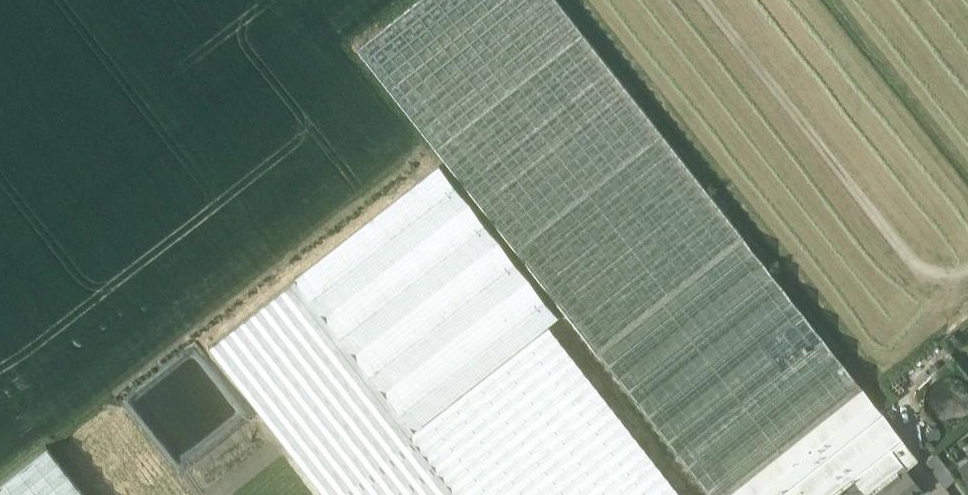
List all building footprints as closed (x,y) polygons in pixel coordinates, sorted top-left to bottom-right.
[(711,494),(829,494),(852,477),(865,492),(902,463),(889,447),(902,437),(557,0),(418,0),(357,48),(711,494)] [(547,325),(557,316),(439,165),(208,346),(323,494),(681,494),(547,325)] [(48,449),(0,487),(0,494),(84,494),(48,449)] [(865,492),(867,494),(908,494),(920,486),(902,463),(865,492)]
